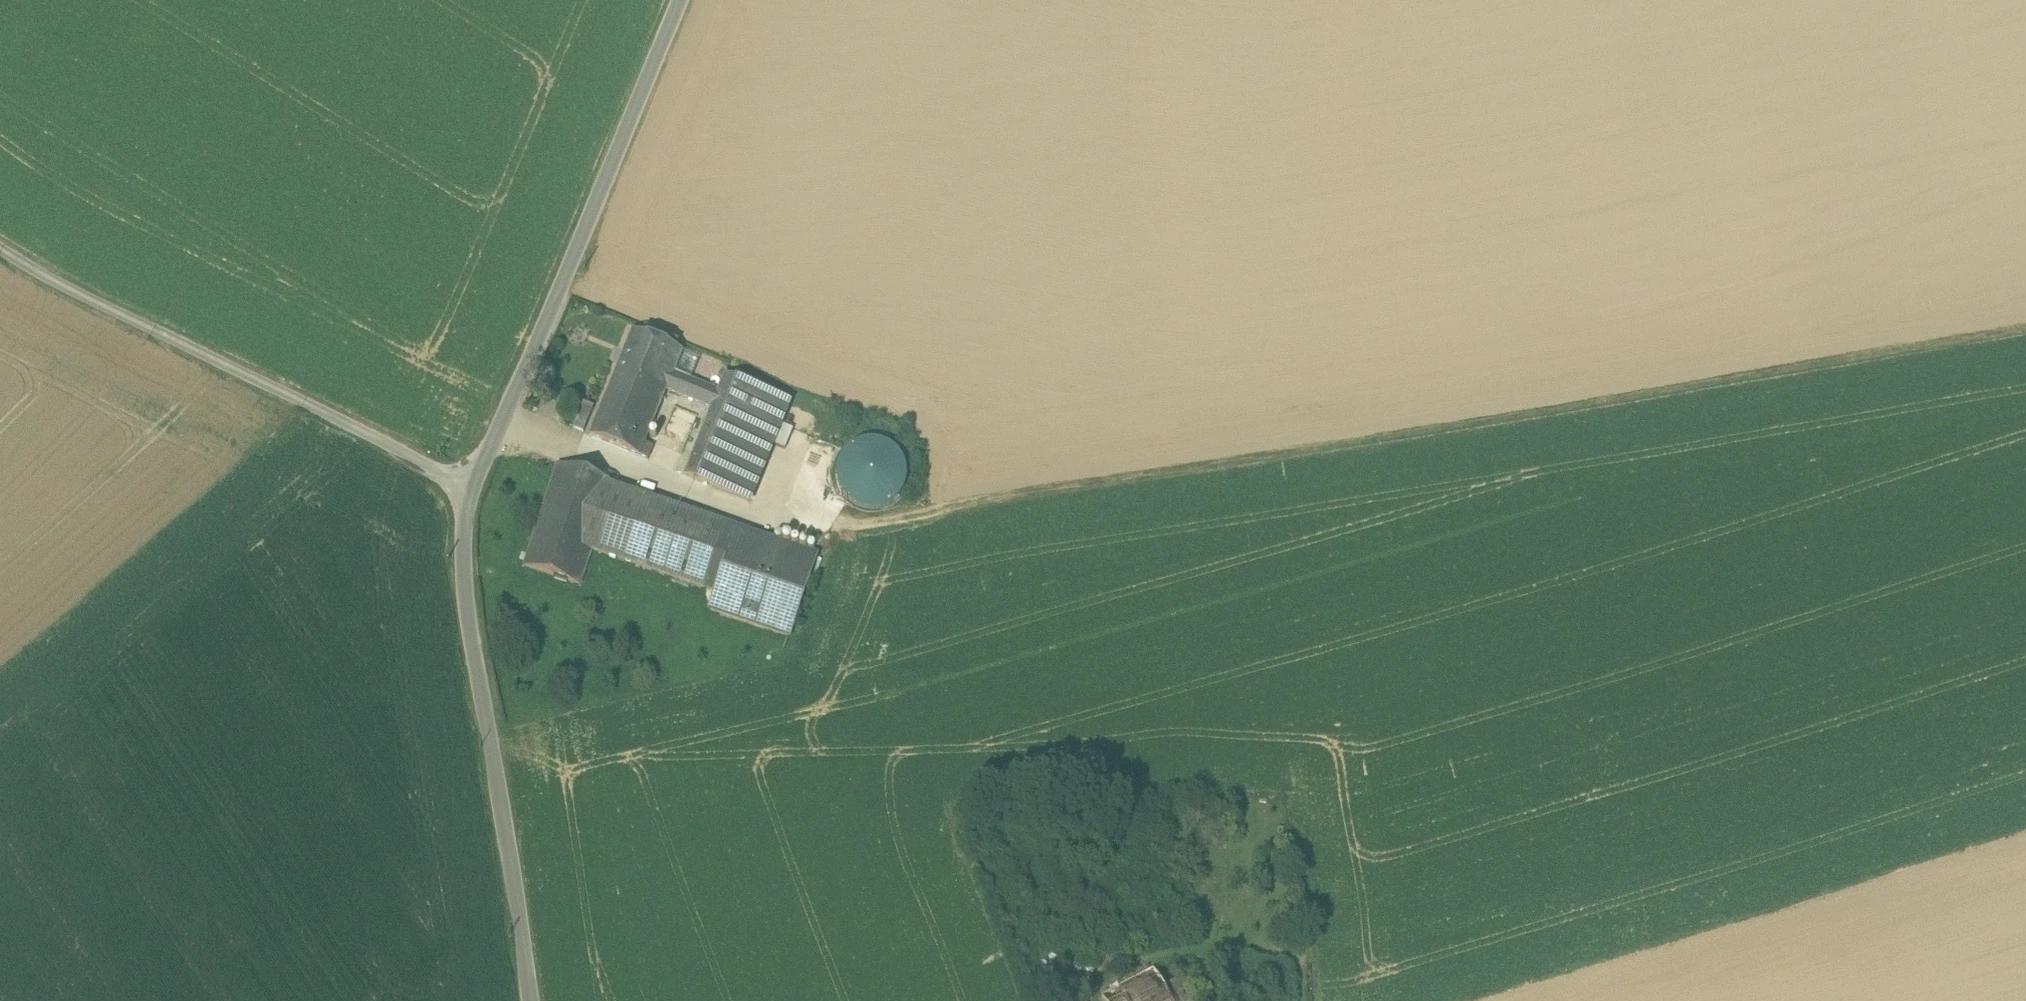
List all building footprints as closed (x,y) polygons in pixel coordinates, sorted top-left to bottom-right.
[(683,349),(634,330),(616,373),(665,393),(666,388),(674,371),(683,349)] [(692,353),(683,349),(674,371),(683,375),(692,353)] [(738,405),(747,383),(726,375),(720,390),(683,375),(674,371),(666,388),(713,407),(686,473),(712,484),(743,407),(738,405)] [(665,393),(616,373),(591,434),(648,457),(654,445),(645,441),(665,393)] [(747,383),(738,405),(743,407),(712,484),(750,499),(790,400),(747,383)] [(584,401),(573,427),(584,431),(595,405),(584,401)] [(837,446),(855,509),(912,492),(894,430),(837,446)] [(583,459),(563,452),(559,462),(580,469),(583,459)] [(580,469),(559,462),(525,564),(580,583),(592,548),(613,485),(614,481),(580,469)] [(816,553),(613,485),(592,548),(717,590),(711,608),(789,634),(816,553)] [(1185,975),(1179,978),(1169,960),(1154,968),(1171,1000),(1199,1000),(1185,975)] [(1154,968),(1102,995),(1106,1000),(1171,1000),(1154,968)]
